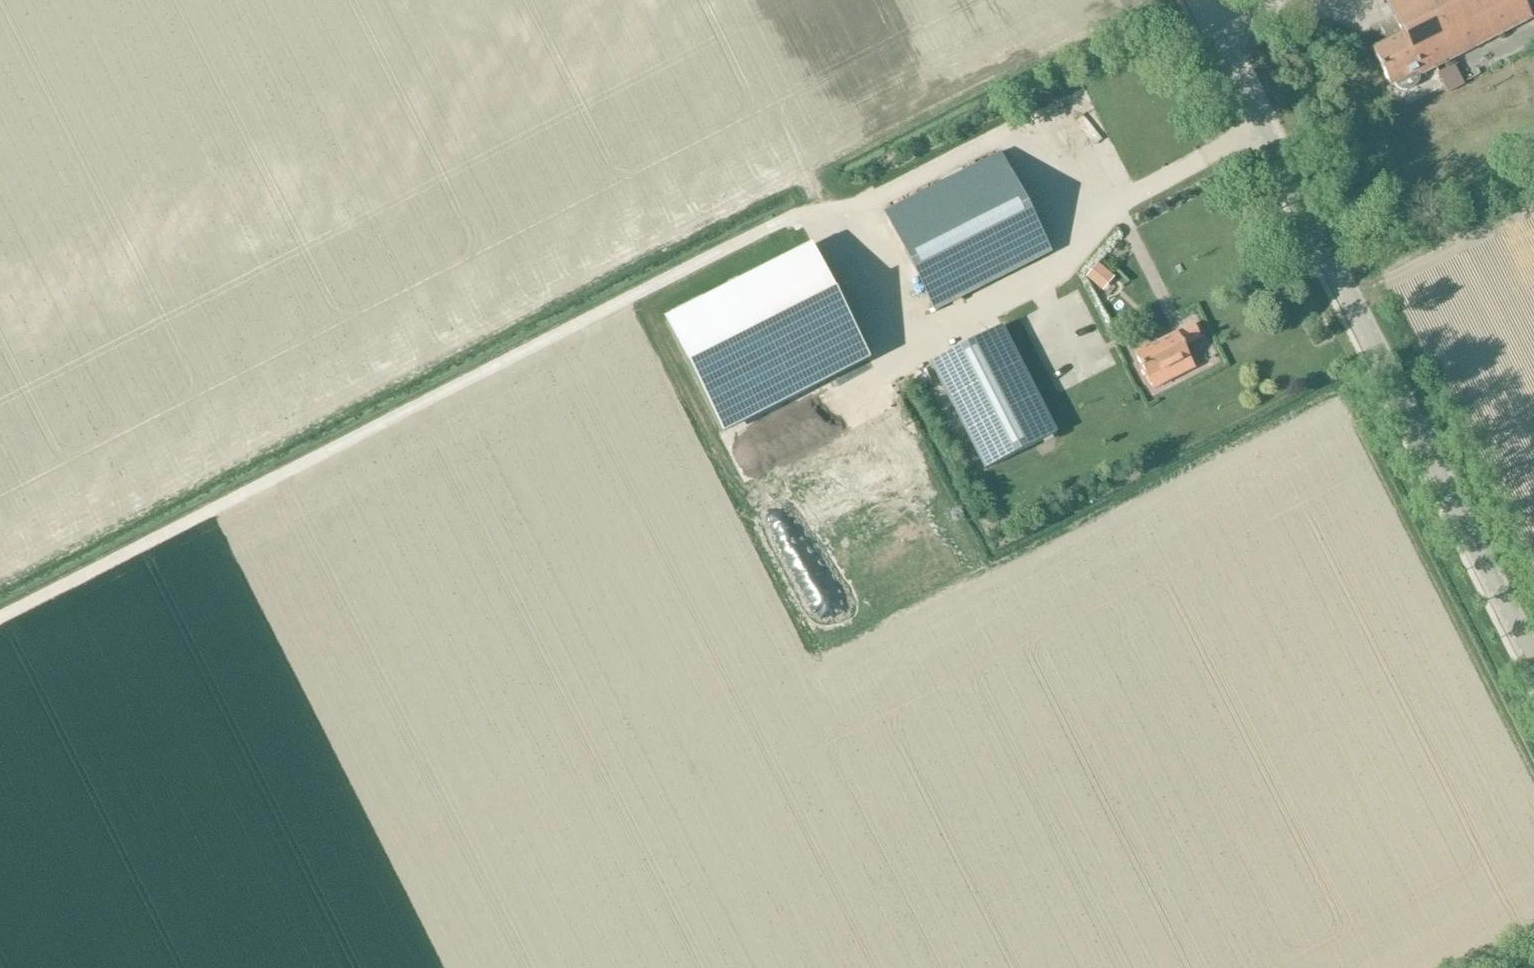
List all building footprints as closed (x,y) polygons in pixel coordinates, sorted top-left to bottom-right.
[(1520,0),(1384,0),(1401,32),(1371,48),(1391,86),(1395,85),(1396,87),(1401,90),(1407,90),(1416,85),(1420,80),(1420,76),(1530,20),(1520,0)] [(1453,66),(1438,73),(1447,91),(1463,83),(1453,66)] [(1083,111),(1072,115),(1082,143),(1093,140),(1083,111)] [(884,211),(937,314),(1047,258),(994,155),(884,211)] [(868,356),(813,248),(666,322),(721,430),(868,356)] [(1098,290),(1110,276),(1096,264),(1085,278),(1098,290)] [(1173,367),(1191,358),(1187,349),(1199,343),(1193,326),(1134,357),(1152,391),(1179,378),(1173,367)] [(1058,434),(1004,328),(931,364),(984,471),(1058,434)]
